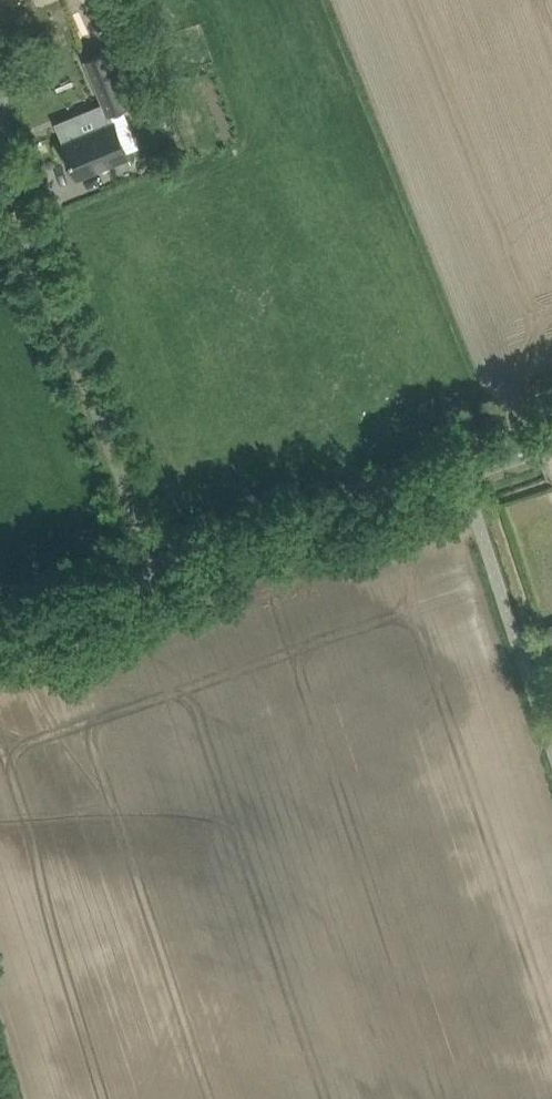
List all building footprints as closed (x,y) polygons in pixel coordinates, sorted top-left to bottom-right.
[(103,103),(108,114),(111,113),(132,104),(110,50),(85,61),(103,103)] [(103,103),(55,123),(64,143),(78,177),(130,156),(128,151),(115,122),(111,113),(108,114),(103,103)]
